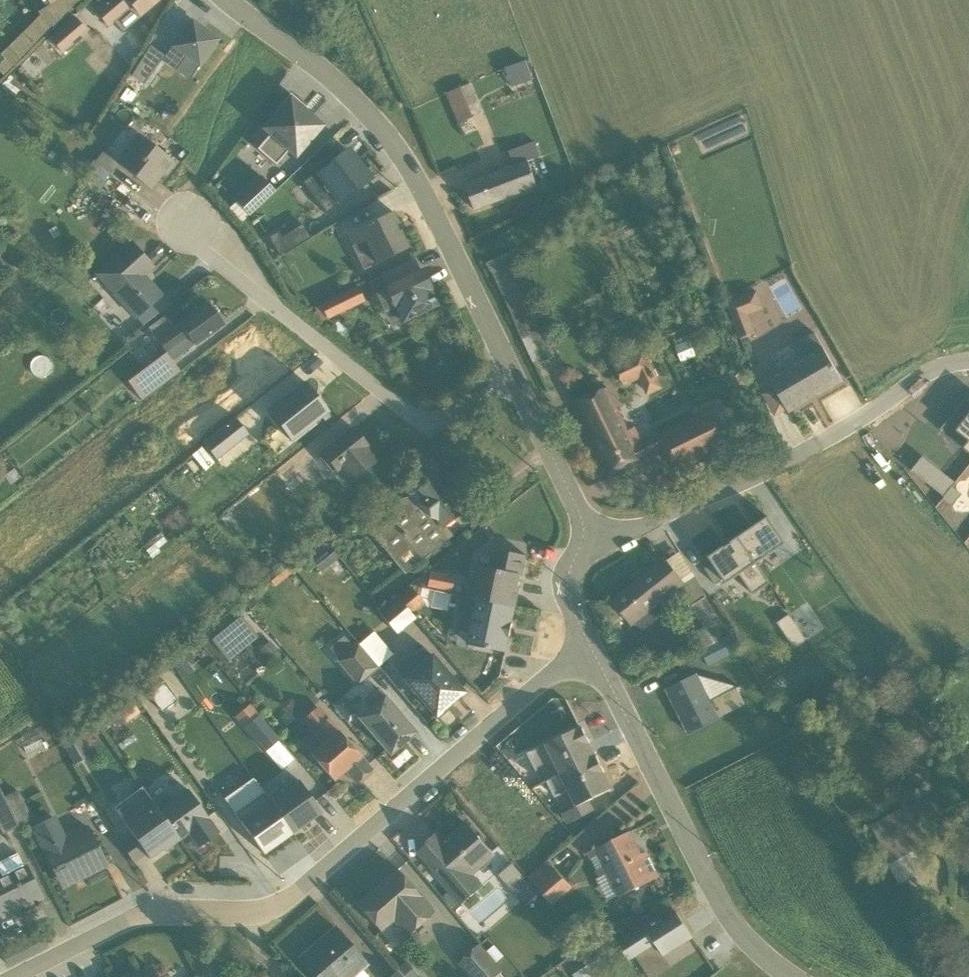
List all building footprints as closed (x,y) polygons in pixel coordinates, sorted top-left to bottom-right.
[(50,5),(8,48),(20,59),(72,5),(81,0),(46,0),(50,5)] [(93,11),(107,29),(113,24),(120,32),(158,0),(106,0),(93,11)] [(216,41),(190,21),(161,61),(188,81),(216,41)] [(126,33),(109,47),(123,64),(140,50),(126,33)] [(163,56),(149,47),(129,76),(143,85),(163,56)] [(527,66),(508,71),(514,92),(533,86),(527,66)] [(470,120),(466,110),(475,106),(468,88),(447,96),(458,125),(470,120)] [(256,150),(274,166),(287,151),(294,156),(320,126),(301,112),(304,108),(289,94),(275,110),(278,113),(263,129),(269,135),(256,150)] [(149,190),(162,174),(165,177),(175,164),(136,134),(124,149),(127,152),(117,165),(149,190)] [(464,187),(474,213),(539,187),(529,161),(541,157),(535,141),(507,152),(513,168),(464,187)] [(109,174),(116,166),(101,153),(93,162),(109,174)] [(340,154),(303,181),(326,213),(371,180),(355,157),(347,163),(340,154)] [(248,217),(274,192),(260,177),(234,202),(248,217)] [(391,212),(345,235),(351,246),(362,241),(374,265),(407,249),(399,232),(397,233),(394,226),(397,225),(391,212)] [(282,253),(310,234),(301,220),(273,239),(282,253)] [(160,296),(142,276),(152,267),(131,242),(92,276),(131,321),(160,296)] [(368,282),(374,294),(383,313),(394,308),(401,323),(435,306),(420,271),(419,272),(413,260),(368,282)] [(762,310),(755,292),(726,303),(740,342),(740,340),(755,334),(748,316),(762,310)] [(319,306),(326,320),(340,313),(333,298),(319,306)] [(223,327),(205,303),(172,327),(164,317),(147,330),(164,353),(126,381),(140,400),(180,370),(174,362),(223,327)] [(842,382),(814,333),(791,346),(799,359),(767,377),(773,388),(762,395),(774,417),(786,410),(788,413),(842,382)] [(643,354),(614,368),(623,386),(638,379),(646,397),(660,390),(643,354)] [(304,385),(267,413),(289,442),(326,414),(304,385)] [(606,389),(574,405),(610,477),(643,461),(642,459),(665,448),(659,436),(643,444),(635,428),(628,432),(606,389)] [(733,445),(716,407),(689,420),(690,422),(659,436),(665,448),(676,471),(733,445)] [(955,431),(968,442),(963,449),(968,454),(968,414),(955,431)] [(201,444),(215,461),(247,436),(234,419),(201,444)] [(377,461),(352,429),(316,457),(330,474),(334,471),(346,485),(377,461)] [(182,462),(197,481),(205,475),(203,472),(213,463),(200,448),(182,462)] [(451,484),(440,471),(408,498),(396,501),(364,527),(403,575),(413,567),(451,536),(444,526),(464,509),(447,488),(451,484)] [(738,538),(756,564),(786,545),(768,518),(738,538)] [(752,595),(769,584),(756,564),(738,538),(708,558),(712,564),(704,570),(714,585),(722,580),(726,584),(739,576),(752,595)] [(515,608),(524,556),(494,550),(490,569),(475,566),(469,599),(515,608)] [(331,561),(337,556),(332,551),(326,556),(322,551),(313,560),(323,571),(332,562),(331,561)] [(731,633),(707,597),(679,554),(665,563),(664,561),(613,601),(614,603),(599,615),(618,645),(628,639),(619,626),(627,619),(632,626),(630,628),(636,636),(674,606),(667,598),(679,589),(703,628),(692,635),(701,651),(731,633)] [(292,572),(288,566),(269,581),(274,587),(292,572)] [(450,589),(452,581),(429,576),(427,585),(450,589)] [(377,612),(396,635),(414,619),(410,615),(430,598),(423,591),(416,596),(410,589),(397,600),(395,597),(377,612)] [(506,654),(515,608),(469,599),(465,598),(459,631),(446,628),(443,646),(465,650),(466,647),(506,654)] [(233,610),(205,634),(229,662),(257,638),(233,610)] [(740,649),(731,633),(701,651),(710,667),(740,649)] [(269,642),(258,652),(267,662),(278,652),(269,642)] [(356,686),(377,668),(356,643),(335,661),(356,686)] [(461,693),(422,647),(395,671),(434,716),(461,693)] [(191,669),(184,660),(174,668),(181,677),(191,669)] [(746,706),(737,686),(696,677),(667,691),(687,734),(746,706)] [(176,701),(163,682),(147,693),(161,712),(176,701)] [(414,733),(376,688),(363,699),(370,707),(357,718),(389,755),(414,733)] [(114,709),(124,723),(138,713),(128,699),(114,709)] [(249,704),(234,717),(264,753),(279,740),(249,704)] [(316,708),(301,721),(320,744),(309,754),(331,781),(344,771),(355,784),(370,771),(316,708)] [(543,785),(547,783),(596,760),(581,728),(528,753),(543,785)] [(20,745),(25,754),(42,745),(36,736),(20,745)] [(63,748),(73,765),(88,756),(77,739),(63,748)] [(596,760),(547,783),(555,799),(568,793),(575,808),(561,815),(566,824),(595,811),(590,800),(611,790),(596,760)] [(291,834),(267,800),(251,778),(222,799),(262,855),(291,834)] [(267,800),(291,834),(320,813),(296,779),(267,800)] [(197,848),(219,832),(186,789),(171,800),(167,795),(153,805),(178,840),(187,834),(197,848)] [(142,790),(114,811),(131,835),(119,844),(132,863),(145,854),(148,859),(161,850),(163,851),(178,840),(153,805),(142,790)] [(16,791),(3,798),(17,827),(31,820),(16,791)] [(17,827),(3,798),(0,792),(0,831),(2,835),(17,827)] [(909,813),(873,831),(893,869),(929,850),(909,813)] [(54,816),(31,828),(62,888),(82,877),(105,866),(85,826),(64,837),(54,816)] [(416,853),(462,906),(484,886),(474,875),(494,857),(465,824),(443,844),(436,836),(416,853)] [(657,878),(635,832),(589,855),(600,878),(606,875),(618,898),(657,878)] [(40,899),(23,866),(22,866),(16,854),(0,862),(0,919),(40,899)] [(524,877),(510,862),(501,870),(514,885),(524,877)] [(571,889),(547,862),(527,878),(543,897),(551,906),(571,889)] [(396,870),(356,905),(380,933),(392,922),(405,938),(433,912),(396,870)] [(532,898),(536,903),(543,897),(527,878),(517,887),(529,901),(532,898)] [(618,943),(629,962),(635,958),(647,976),(657,976),(671,968),(662,955),(691,937),(676,913),(662,922),(659,917),(618,943)] [(334,928),(298,959),(313,976),(367,976),(362,971),(368,966),(334,928)] [(480,945),(458,964),(469,976),(496,976),(503,971),(480,945)] [(405,962),(396,970),(403,976),(418,976),(405,962)] [(572,976),(573,976),(599,976),(591,963),(572,976)] [(149,969),(136,975),(135,973),(127,976),(154,976),(149,969)]
